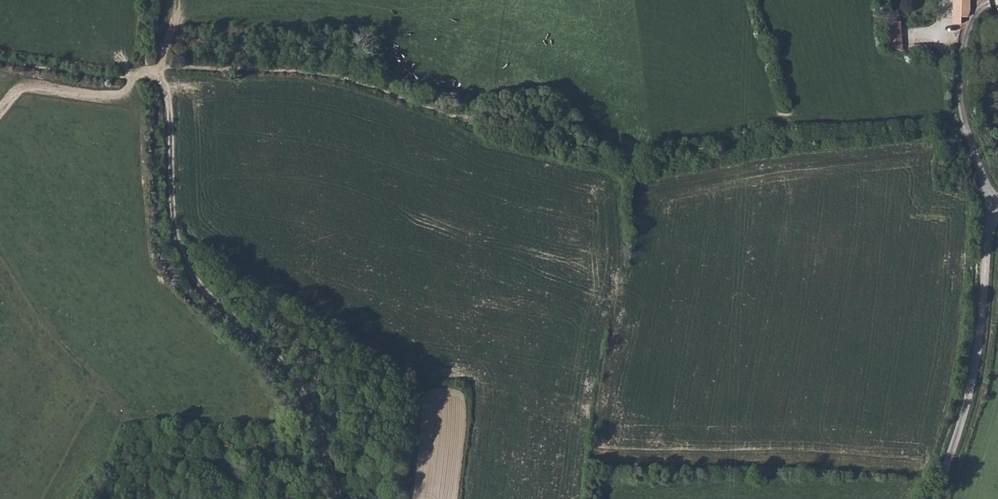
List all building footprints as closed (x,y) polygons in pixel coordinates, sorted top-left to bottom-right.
[(953,15),(952,15),(952,23),(960,24),(960,16),(967,17),(969,10),(969,0),(953,0),(953,15)] [(887,30),(900,29),(900,22),(886,22),(887,30)] [(900,29),(887,30),(888,47),(902,51),(900,29)]
